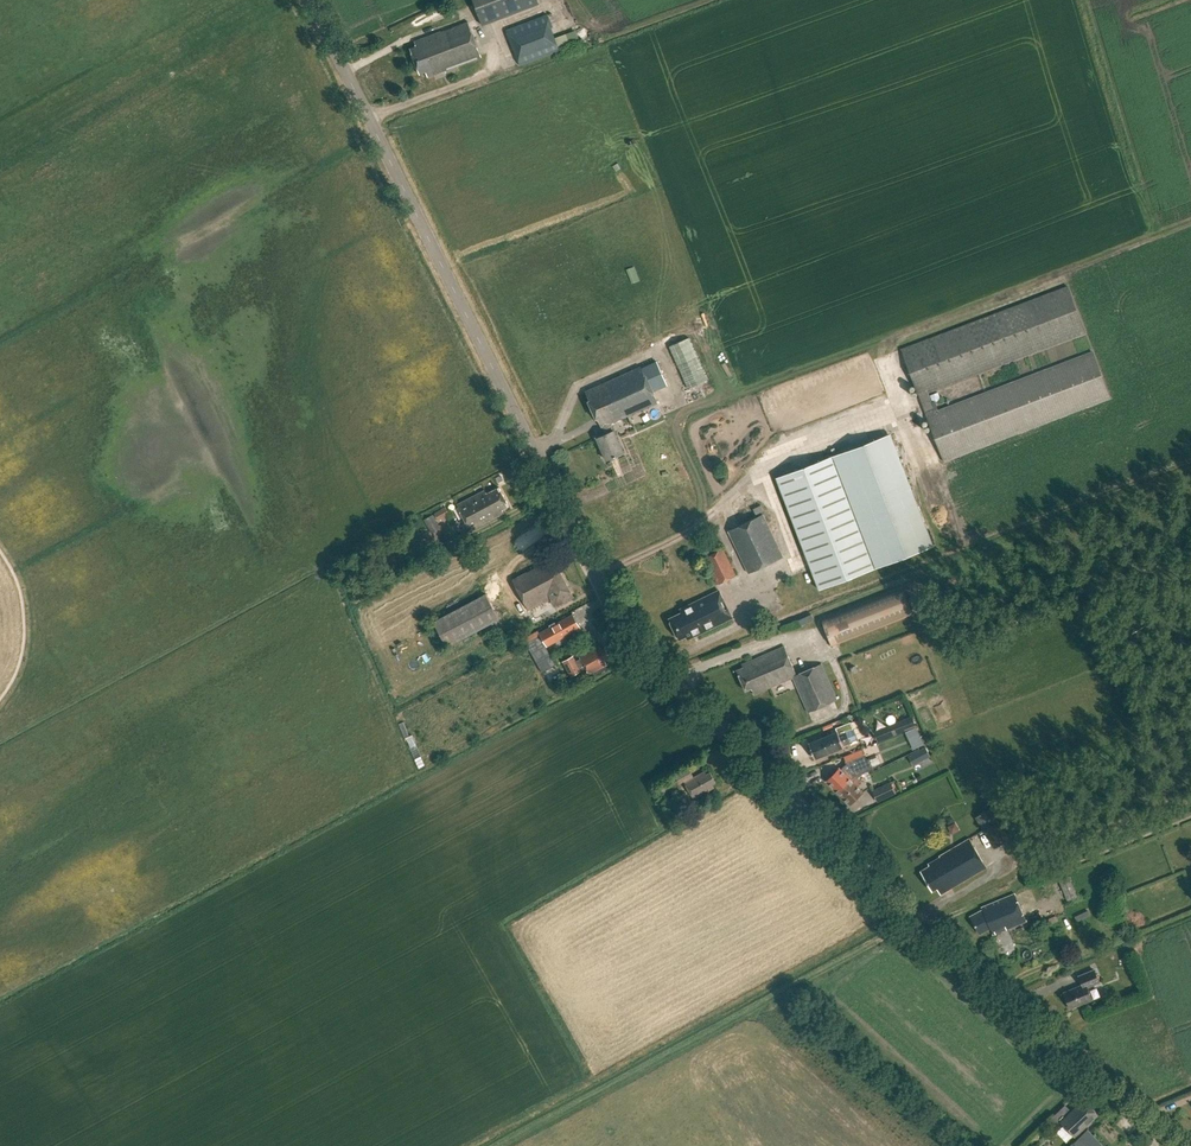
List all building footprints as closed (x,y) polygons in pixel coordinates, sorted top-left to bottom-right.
[(465,12),(474,9),(470,0),(461,0),(465,12)] [(482,25),(539,4),(537,0),(473,0),(482,25)] [(438,10),(418,19),(422,27),(441,18),(438,10)] [(396,32),(402,29),(395,16),(389,19),(396,32)] [(506,32),(519,67),(560,51),(546,16),(506,32)] [(474,17),(450,26),(457,45),(465,65),(489,56),(474,17)] [(415,62),(457,45),(450,26),(414,40),(415,42),(408,44),(415,62)] [(574,42),(581,41),(580,31),(572,32),(574,42)] [(558,38),(561,46),(571,42),(568,34),(558,38)] [(465,65),(457,45),(415,62),(422,79),(428,77),(429,79),(465,65)] [(1093,352),(939,411),(935,403),(932,404),(928,394),(1085,333),(1068,286),(901,349),(944,462),(1110,399),(1093,352)] [(670,346),(688,389),(708,380),(689,338),(670,346)] [(695,341),(699,354),(704,352),(700,340),(695,341)] [(597,438),(607,460),(624,453),(614,430),(613,431),(610,424),(657,403),(652,391),(666,385),(656,363),(642,369),(641,367),(586,392),(602,428),(602,427),(605,434),(597,438)] [(931,547),(888,435),(776,477),(819,590),(931,547)] [(509,506),(499,488),(487,494),(485,490),(457,505),(471,530),(504,513),(502,509),(509,506)] [(764,511),(761,505),(753,509),(756,515),(764,511)] [(446,507),(433,515),(437,522),(450,514),(446,507)] [(437,522),(433,515),(425,520),(433,533),(440,528),(437,522)] [(783,557),(763,515),(728,531),(749,574),(783,557)] [(705,558),(718,585),(736,576),(723,549),(705,558)] [(424,554),(415,559),(420,567),(429,563),(424,554)] [(539,566),(513,580),(529,610),(551,598),(555,606),(573,597),(555,561),(540,569),(539,566)] [(821,618),(832,646),(913,615),(902,587),(821,618)] [(669,619),(679,640),(686,636),(688,639),(732,618),(719,591),(680,610),(681,613),(669,619)] [(434,621),(448,647),(500,619),(486,594),(434,621)] [(540,633),(547,647),(580,628),(573,615),(540,633)] [(515,618),(507,622),(510,629),(518,625),(515,618)] [(545,648),(540,637),(538,638),(536,633),(527,637),(534,653),(545,648)] [(564,661),(572,676),(580,671),(585,668),(589,675),(607,665),(605,661),(611,658),(610,657),(605,648),(601,650),(599,646),(591,651),(592,652),(587,655),(587,653),(580,657),(579,657),(580,659),(575,662),(572,657),(564,661)] [(754,695),(793,678),(808,713),(837,700),(821,664),(797,675),(784,647),(742,665),(743,668),(737,670),(746,691),(751,688),(754,695)] [(913,719),(875,734),(878,741),(916,726),(913,719)] [(836,728),(837,732),(809,743),(815,759),(844,747),(843,746),(858,740),(851,722),(836,728)] [(928,746),(909,755),(914,766),(932,757),(928,746)] [(845,765),(840,769),(839,768),(826,781),(838,793),(856,775),(873,769),(869,759),(866,760),(863,750),(844,758),(847,764),(845,765)] [(689,769),(675,776),(680,784),(684,781),(694,799),(701,795),(701,794),(710,789),(710,790),(714,788),(712,785),(716,783),(710,772),(706,774),(705,771),(694,777),(689,769)] [(838,793),(850,805),(862,796),(863,792),(858,787),(861,783),(855,777),(838,793)] [(873,791),(878,802),(895,793),(890,783),(873,791)] [(976,818),(994,847),(1009,838),(990,809),(976,818)] [(920,871),(932,891),(937,888),(940,894),(986,867),(969,839),(939,856),(940,857),(928,864),(929,866),(920,871)] [(1058,882),(1067,904),(1077,900),(1069,878),(1058,882)] [(983,908),(983,909),(970,916),(978,931),(983,928),(984,932),(991,928),(993,934),(1025,921),(1014,894),(983,908)] [(1044,920),(1046,925),(1060,919),(1057,914),(1044,920)] [(1041,927),(1037,917),(1027,921),(1031,931),(1041,927)] [(1064,992),(1070,1009),(1092,1000),(1087,987),(1099,982),(1094,970),(1079,976),(1082,985),(1064,992)] [(1060,1122),(1075,1137),(1098,1115),(1084,1099),(1060,1122)] [(1087,1130),(1070,1145),(1102,1145),(1087,1130)] [(980,1145),(990,1145),(992,1144),(981,1135),(975,1142),(980,1145)]
